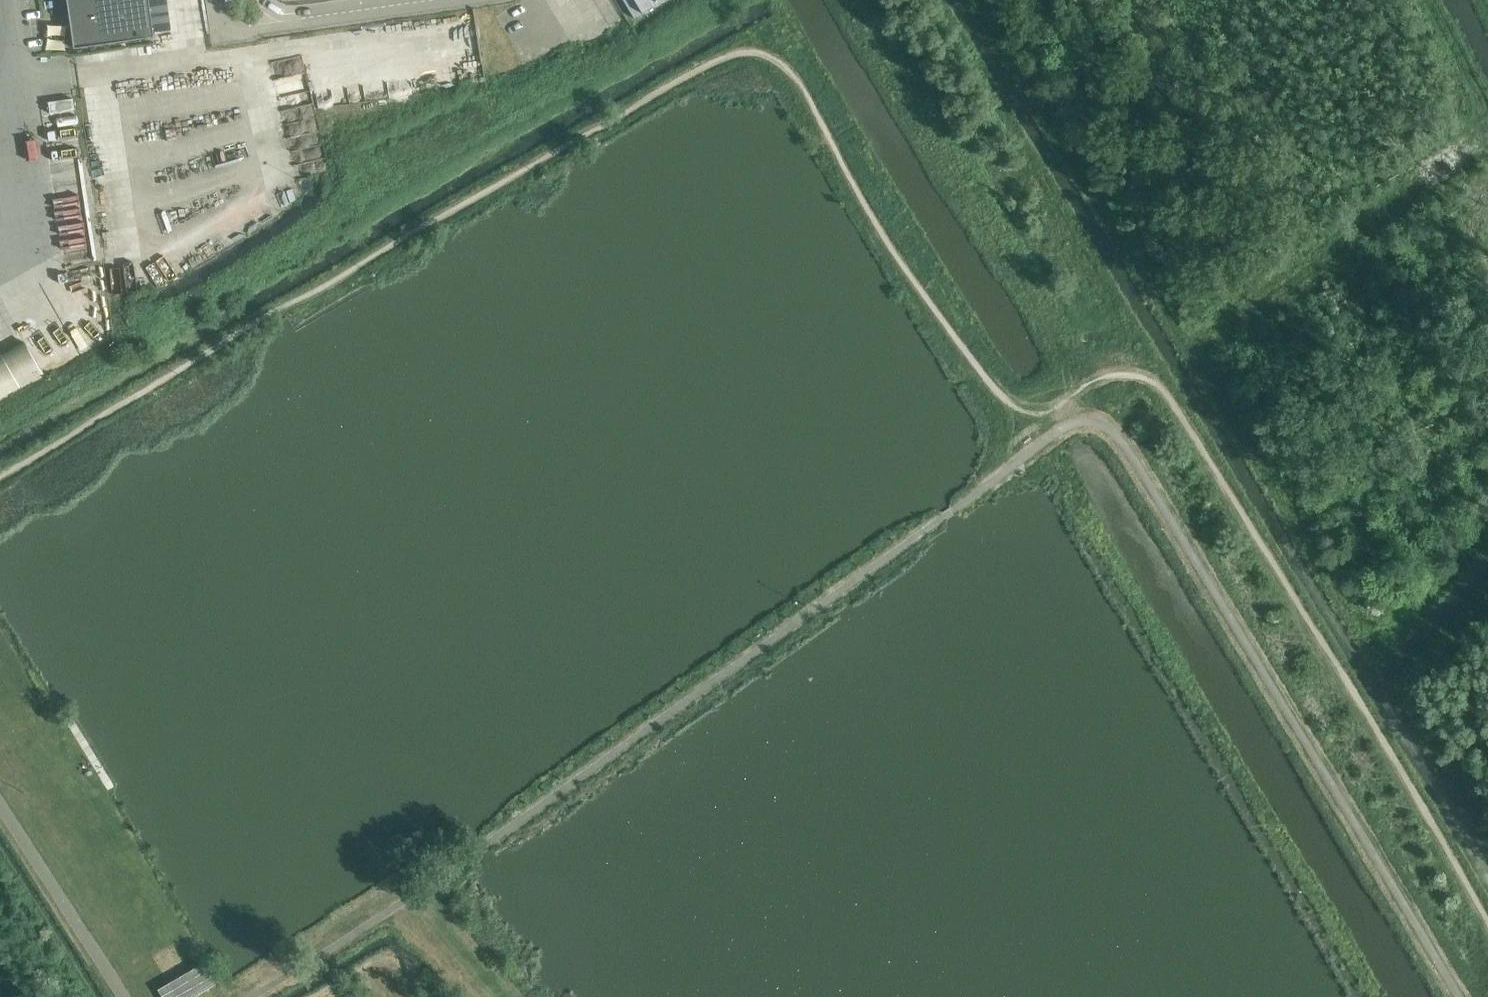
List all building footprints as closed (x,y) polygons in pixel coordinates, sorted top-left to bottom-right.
[(74,48),(154,36),(149,0),(67,0),(74,48)] [(642,13),(664,0),(634,0),(642,13)] [(121,42),(109,44),(110,47),(111,58),(123,56),(122,46),(121,42)] [(45,374),(26,339),(0,352),(0,398),(45,374)] [(214,985),(202,963),(158,989),(163,996),(193,996),(214,985)]
